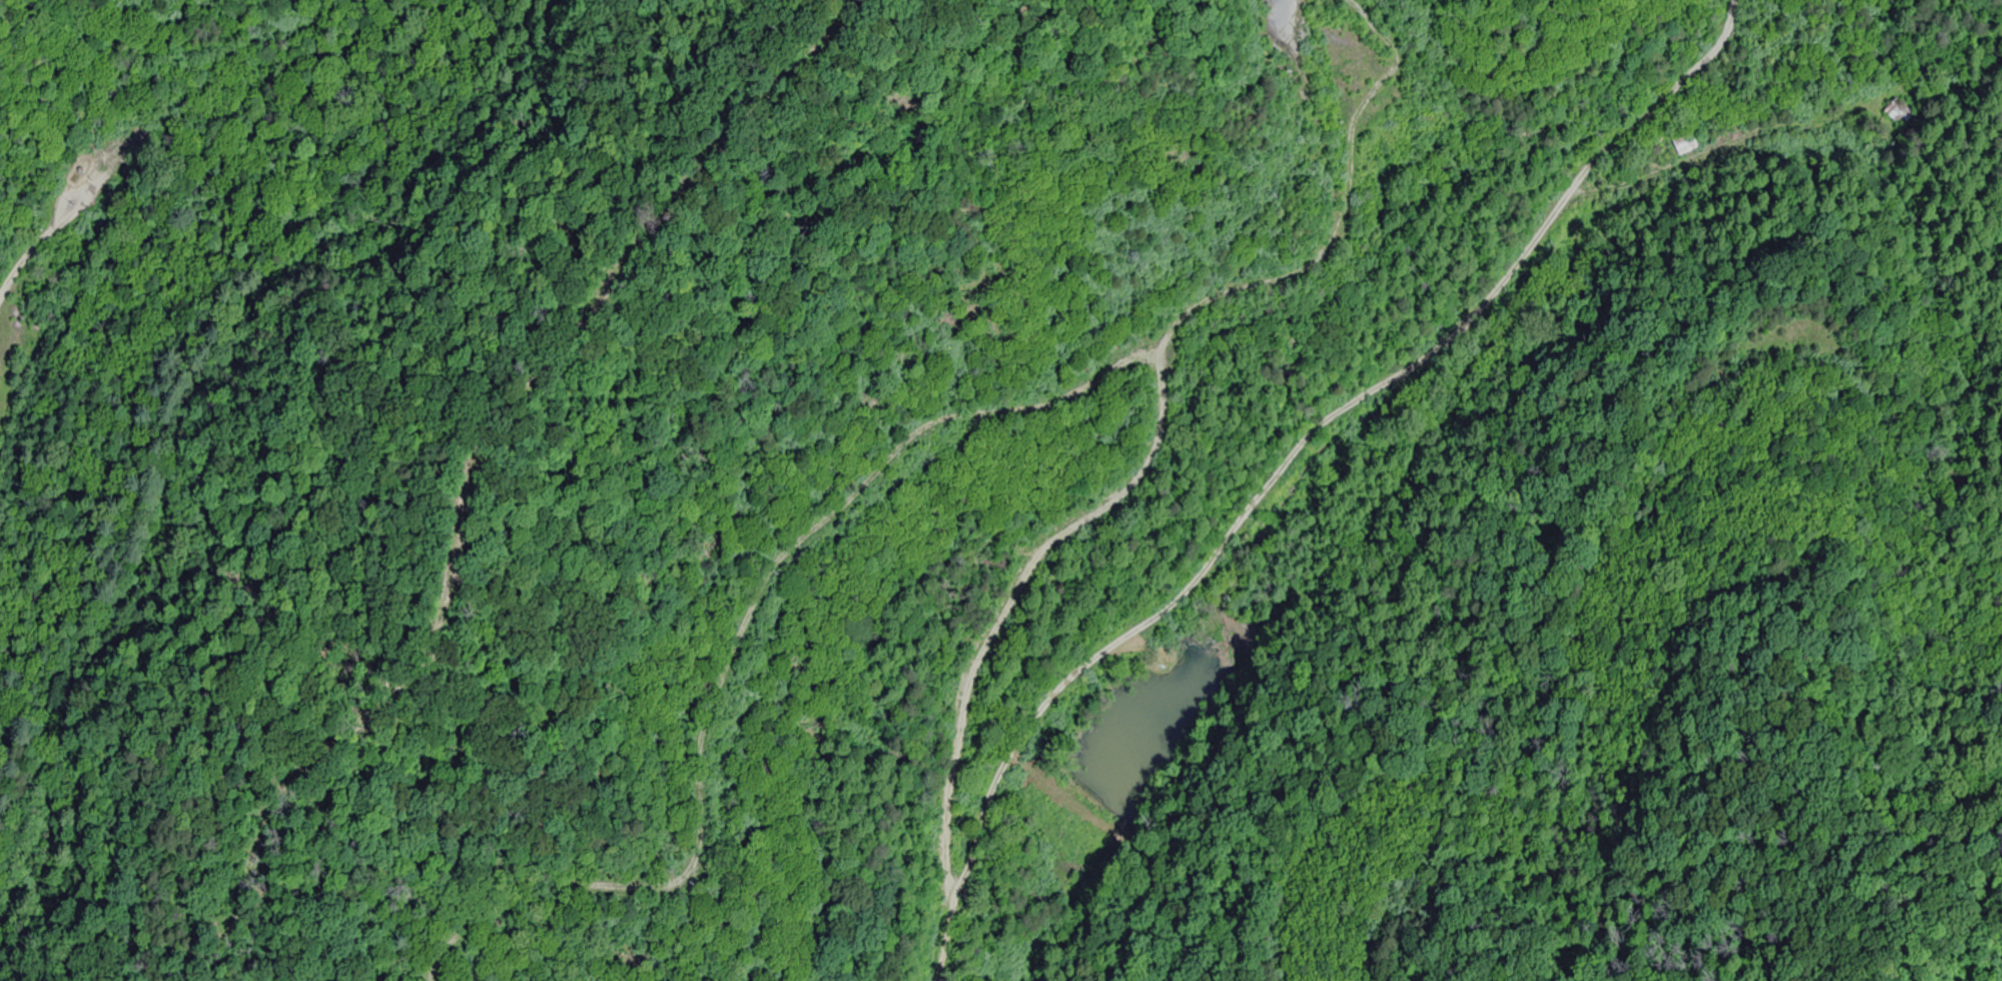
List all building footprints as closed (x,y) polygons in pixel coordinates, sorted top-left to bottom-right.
[(1897,125),(1910,110),(1898,99),(1885,114),(1897,125)] [(1680,156),(1702,150),(1697,134),(1675,140),(1680,156)]
